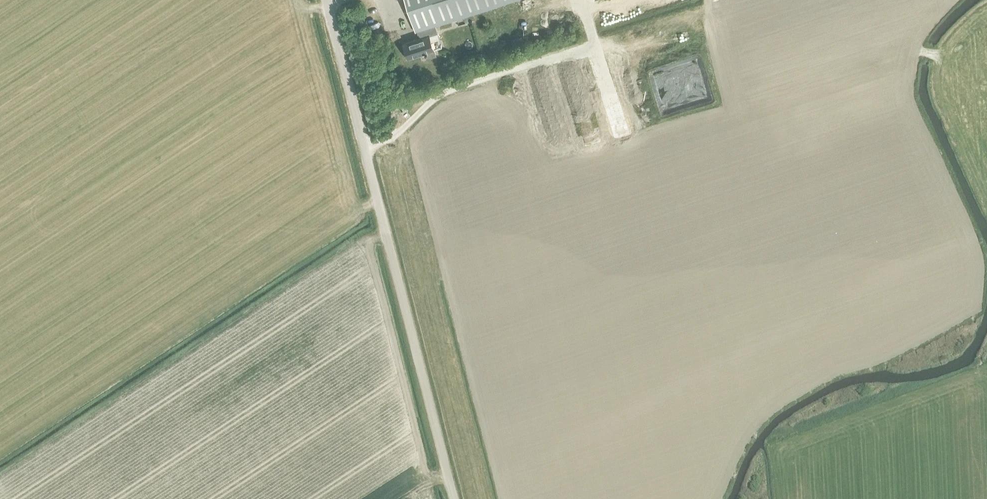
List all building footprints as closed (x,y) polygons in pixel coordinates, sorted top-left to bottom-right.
[(415,31),(419,30),(421,37),(411,41),(403,43),(408,58),(425,53),(427,59),(436,56),(434,50),(429,35),(438,33),(435,25),(466,15),(512,0),(405,0),(415,31)]
